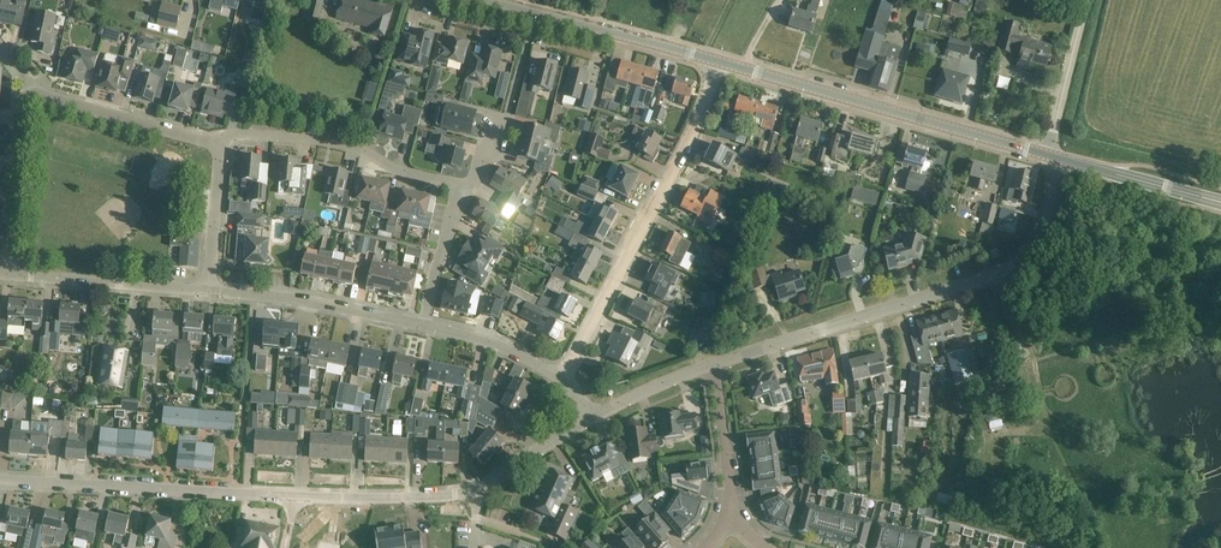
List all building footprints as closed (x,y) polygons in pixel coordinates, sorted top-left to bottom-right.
[(17,13),(24,14),(27,0),(19,0),(18,5),(0,1),(0,18),(15,22),(17,13)] [(209,9),(221,12),(225,0),(211,0),(209,9)] [(240,0),(254,4),(250,20),(263,23),(268,0),(240,0)] [(325,3),(315,0),(313,0),(310,11),(307,10),(306,17),(309,18),(308,21),(320,23),(325,3)] [(392,13),(393,9),(362,0),(361,0),(360,2),(355,0),(342,0),(337,18),(371,27),(370,32),(385,36),(392,13)] [(815,17),(821,0),(812,0),(810,6),(809,5),(806,14),(795,10),(790,25),(812,32),(816,17),(815,17)] [(871,34),(884,38),(893,5),(881,1),(871,34)] [(176,30),(182,7),(162,2),(157,25),(176,30)] [(963,20),(966,7),(950,3),(947,16),(963,20)] [(52,54),(53,46),(50,45),(56,16),(38,12),(32,42),(39,43),(38,51),(52,54)] [(916,19),(914,27),(922,29),(922,28),(927,30),(930,17),(926,16),(926,15),(918,12),(916,19)] [(1028,65),(1029,62),(1046,67),(1051,47),(1016,37),(1019,25),(1008,22),(1000,50),(1012,53),(1013,49),(1022,52),(1019,63),(1028,65)] [(116,30),(107,27),(104,40),(112,42),(116,30)] [(404,34),(398,60),(409,62),(409,64),(426,68),(434,35),(418,31),(416,37),(404,34)] [(889,44),(882,42),(884,38),(871,34),(866,33),(856,67),(873,72),(869,86),(888,92),(896,65),(884,61),(889,44)] [(157,43),(142,38),(139,47),(155,51),(157,43)] [(463,65),(468,44),(450,39),(448,46),(438,44),(434,62),(447,65),(448,61),(463,65)] [(971,44),(951,39),(947,51),(968,56),(971,44)] [(191,50),(202,52),(204,44),(193,41),(191,50)] [(924,45),(917,43),(914,55),(920,57),(924,45)] [(481,83),(483,76),(496,79),(502,52),(484,47),(480,62),(471,59),(466,79),(481,83)] [(83,83),(86,69),(94,71),(99,54),(80,49),(77,60),(68,57),(63,77),(83,83)] [(177,49),(173,65),(183,68),(187,52),(177,49)] [(255,52),(247,50),(244,62),(252,64),(255,52)] [(101,73),(97,87),(117,92),(118,90),(121,77),(129,80),(134,61),(123,58),(120,57),(108,54),(106,56),(104,62),(101,73)] [(163,67),(170,69),(173,57),(166,55),(163,67)] [(530,92),(536,94),(538,88),(550,91),(557,66),(538,61),(534,79),(525,77),(516,115),(525,118),(529,101),(528,101),(530,92)] [(628,83),(634,65),(622,62),(620,69),(611,67),(605,90),(615,93),(617,86),(627,89),(628,83)] [(648,69),(634,65),(628,83),(637,85),(631,106),(636,108),(637,103),(648,69)] [(240,73),(249,78),(253,71),(244,66),(240,73)] [(156,69),(154,77),(142,74),(136,97),(153,102),(158,86),(165,87),(169,72),(156,69)] [(589,110),(595,89),(585,86),(588,74),(572,69),(565,96),(578,99),(576,106),(589,110)] [(649,104),(653,90),(654,91),(659,73),(648,69),(637,103),(642,105),(643,102),(649,104)] [(960,105),(968,78),(943,70),(935,98),(960,105)] [(411,80),(401,78),(402,75),(390,72),(388,83),(409,88),(411,80)] [(495,96),(504,99),(511,74),(501,72),(495,96)] [(996,87),(1008,90),(1011,79),(1000,75),(996,87)] [(695,83),(677,78),(672,92),(681,95),(678,103),(687,107),(690,98),(695,83)] [(171,98),(172,100),(170,107),(188,111),(192,97),(199,99),(203,84),(195,82),(193,89),(176,85),(174,93),(172,93),(171,98)] [(438,84),(430,82),(427,92),(436,94),(438,84)] [(387,83),(379,111),(386,112),(388,105),(403,96),(405,88),(387,83)] [(230,116),(236,95),(227,92),(226,94),(209,89),(203,112),(223,118),(224,114),(230,116)] [(365,91),(362,99),(373,103),(376,94),(365,91)] [(442,104),(443,104),(444,97),(427,93),(425,101),(442,105),(442,104)] [(462,94),(460,100),(469,102),(470,96),(462,94)] [(724,108),(735,111),(755,117),(759,103),(739,97),(737,103),(726,100),(724,108)] [(600,107),(608,110),(610,102),(602,99),(600,107)] [(759,103),(755,117),(753,124),(773,130),(779,109),(759,103)] [(476,124),(474,120),(476,112),(443,104),(442,104),(442,105),(436,126),(470,135),(472,127),(476,124)] [(652,119),(662,123),(667,109),(657,105),(652,119)] [(384,115),(380,133),(395,136),(394,138),(403,141),(405,132),(413,134),(414,127),(418,128),(423,111),(405,106),(402,117),(402,120),(384,115)] [(652,112),(646,110),(641,121),(648,123),(652,112)] [(577,129),(589,132),(592,123),(580,119),(577,129)] [(822,125),(802,119),(797,137),(795,145),(791,160),(803,163),(807,148),(803,147),(805,139),(817,142),(822,125)] [(526,125),(522,141),(543,147),(545,138),(549,140),(557,142),(561,127),(546,123),(544,129),(526,125)] [(747,136),(721,127),(718,136),(745,144),(747,136)] [(646,155),(644,158),(653,163),(660,151),(656,150),(662,140),(647,132),(647,133),(638,128),(633,138),(641,143),(637,149),(646,155)] [(779,135),(771,132),(768,143),(765,152),(773,155),(779,135)] [(592,133),(585,152),(609,160),(612,151),(602,147),(606,137),(592,133)] [(837,136),(837,138),(831,158),(850,163),(853,153),(874,159),(879,141),(853,134),(851,140),(848,139),(848,138),(837,136)] [(445,157),(443,166),(461,170),(466,153),(448,148),(450,140),(432,136),(429,146),(442,149),(440,156),(445,157)] [(518,157),(535,161),(533,168),(549,172),(553,157),(541,154),(543,147),(522,141),(518,157)] [(758,150),(765,152),(768,143),(760,141),(758,150)] [(729,171),(737,155),(713,144),(705,160),(729,171)] [(751,165),(756,155),(742,148),(737,158),(751,165)] [(817,162),(824,164),(828,150),(820,148),(817,162)] [(920,175),(922,168),(923,168),(926,154),(909,149),(905,163),(913,165),(911,172),(910,172),(905,190),(922,194),(926,177),(920,175)] [(252,200),(265,202),(267,186),(258,185),(260,158),(252,157),(250,154),(244,154),(242,156),(242,162),(244,165),(243,179),(253,180),(252,186),(254,186),(252,200)] [(284,193),(289,194),(305,195),(306,180),(307,173),(307,165),(297,164),(298,161),(291,160),(290,158),(286,158),(285,160),(282,159),(280,182),(285,183),(284,193)] [(997,169),(974,163),(971,177),(977,178),(975,188),(983,190),(986,181),(993,183),(997,169)] [(628,198),(639,176),(621,167),(613,182),(609,180),(606,186),(628,198)] [(504,192),(499,200),(515,210),(517,208),(524,196),(519,194),(521,192),(527,181),(518,176),(517,178),(501,168),(491,185),(504,192)] [(331,169),(325,193),(331,195),(329,204),(348,208),(352,191),(345,190),(348,173),(331,169)] [(1026,201),(1033,175),(1026,173),(1026,172),(1025,171),(1022,170),(1020,171),(1018,171),(1013,188),(1011,187),(1007,200),(1017,203),(1018,199),(1026,201)] [(862,176),(838,171),(837,179),(860,183),(862,176)] [(547,184),(552,188),(558,180),(553,176),(547,184)] [(597,190),(600,183),(586,177),(583,184),(597,190)] [(363,178),(358,199),(372,201),(376,179),(370,178),(369,180),(363,178)] [(383,212),(382,217),(390,218),(392,206),(393,202),(386,201),(390,184),(384,183),(384,181),(376,179),(372,201),(372,202),(371,210),(383,212)] [(775,182),(771,193),(783,197),(787,186),(775,182)] [(577,195),(594,202),(594,201),(598,192),(581,185),(577,195)] [(855,187),(852,200),(876,206),(879,194),(855,187)] [(399,208),(392,206),(390,218),(388,224),(395,226),(397,226),(399,218),(410,220),(412,214),(417,192),(415,192),(410,190),(409,193),(403,191),(399,208)] [(690,190),(682,206),(712,221),(724,197),(711,190),(707,198),(690,190)] [(424,193),(417,192),(412,214),(410,220),(409,226),(429,231),(433,215),(426,214),(430,197),(423,196),(424,193)] [(508,222),(515,210),(499,200),(494,207),(482,200),(473,214),(494,226),(500,217),(508,222)] [(592,218),(610,228),(618,213),(604,205),(596,201),(589,216),(592,218)] [(251,215),(252,205),(231,203),(230,213),(239,214),(251,215)] [(988,204),(983,224),(979,238),(991,241),(998,211),(996,210),(997,206),(988,204)] [(531,218),(537,211),(529,205),(524,212),(531,218)] [(1016,212),(1003,208),(1001,218),(1014,221),(1016,212)] [(305,210),(294,209),(294,217),(303,218),(305,210)] [(255,237),(256,227),(263,228),(264,216),(252,215),(239,214),(235,260),(246,261),(246,263),(259,264),(261,268),(264,265),(267,265),(269,241),(261,240),(261,237),(255,237)] [(521,226),(527,218),(520,214),(515,223),(521,226)] [(610,228),(592,218),(588,226),(578,221),(577,224),(568,220),(563,217),(559,226),(564,228),(575,234),(586,240),(589,235),(602,243),(610,228)] [(290,222),(289,235),(298,235),(299,222),(290,222)] [(564,228),(559,226),(555,233),(571,242),(568,246),(575,250),(571,258),(579,263),(594,270),(602,254),(588,247),(591,242),(586,240),(575,234),(564,228)] [(736,226),(730,238),(742,243),(747,232),(736,226)] [(326,248),(330,229),(326,228),(324,236),(322,247),(326,248)] [(661,250),(671,255),(669,261),(680,266),(691,243),(669,233),(661,250)] [(891,256),(888,257),(889,261),(888,263),(889,266),(891,268),(894,269),(897,268),(899,266),(909,264),(910,258),(920,261),(925,240),(907,235),(906,239),(907,239),(905,245),(904,245),(889,249),(891,256)] [(361,236),(358,253),(367,255),(367,251),(370,238),(361,236)] [(195,267),(198,240),(171,238),(170,246),(182,247),(181,266),(195,267)] [(367,251),(375,253),(377,240),(370,238),(367,251)] [(468,243),(464,249),(487,263),(492,255),(498,259),(505,248),(489,238),(485,245),(474,238),(470,245),(468,243)] [(421,255),(422,250),(408,247),(406,254),(421,257),(421,255)] [(739,257),(719,247),(712,260),(732,270),(739,257)] [(849,260),(836,262),(839,280),(840,279),(851,277),(851,272),(857,271),(859,262),(863,263),(867,251),(852,247),(849,260)] [(345,257),(353,258),(355,251),(347,249),(345,257)] [(482,271),(487,263),(464,249),(461,256),(463,257),(459,263),(470,270),(466,276),(482,286),(489,275),(482,271)] [(314,277),(314,276),(318,258),(305,255),(301,273),(309,275),(309,276),(314,277)] [(318,258),(314,276),(314,277),(320,279),(320,278),(327,279),(331,260),(318,258)] [(340,283),(340,282),(344,263),(331,260),(327,279),(334,281),(334,282),(340,283)] [(375,288),(382,290),(388,265),(373,262),(366,290),(374,291),(375,288)] [(340,283),(346,284),(346,283),(353,285),(357,266),(344,263),(340,282),(340,283)] [(594,270),(579,263),(575,271),(565,265),(563,270),(557,267),(553,275),(566,282),(569,284),(573,277),(586,284),(594,270)] [(646,280),(653,284),(649,293),(663,300),(672,282),(675,284),(679,276),(654,263),(646,280)] [(402,268),(388,265),(382,290),(389,291),(389,295),(396,296),(402,268)] [(791,297),(790,294),(805,290),(799,271),(782,277),(781,272),(773,275),(772,273),(767,275),(764,266),(749,271),(754,288),(770,283),(769,282),(774,280),(781,301),(791,297)] [(412,296),(417,275),(417,272),(402,268),(396,296),(404,298),(405,295),(412,296)] [(566,282),(553,275),(546,288),(559,294),(566,282)] [(726,288),(730,279),(720,275),(716,283),(726,288)] [(467,314),(471,296),(464,294),(466,285),(451,282),(449,291),(446,290),(442,308),(467,314)] [(536,307),(536,306),(559,318),(561,313),(569,317),(576,303),(563,296),(559,303),(551,299),(550,299),(542,295),(540,299),(512,285),(509,292),(527,302),(536,307)] [(496,296),(504,301),(509,293),(501,288),(496,296)] [(709,307),(723,305),(721,292),(708,293),(709,307)] [(522,301),(515,297),(509,310),(516,313),(522,301)] [(483,314),(499,319),(504,303),(489,298),(483,314)] [(629,314),(643,322),(640,327),(654,334),(667,308),(649,299),(646,304),(636,299),(629,314)] [(9,320),(0,319),(0,339),(8,340),(9,326),(25,327),(25,321),(27,302),(10,301),(9,318),(9,320)] [(27,302),(25,321),(34,321),(33,330),(41,330),(42,323),(44,303),(27,302)] [(527,302),(521,316),(539,325),(540,323),(541,323),(537,331),(556,341),(564,326),(557,322),(559,318),(536,306),(536,307),(527,302)] [(52,324),(51,334),(86,336),(87,322),(80,321),(81,307),(62,305),(60,323),(52,322),(52,324)] [(935,318),(941,340),(944,351),(953,349),(950,338),(963,334),(957,312),(935,318)] [(174,315),(155,313),(153,337),(178,339),(180,320),(173,320),(174,315)] [(186,316),(184,332),(184,340),(201,342),(201,340),(203,340),(203,334),(204,317),(186,316)] [(215,318),(214,334),(223,335),(223,345),(219,345),(218,356),(232,357),(235,320),(215,318)] [(719,324),(705,318),(697,335),(711,342),(719,324)] [(928,344),(941,340),(935,318),(918,323),(921,334),(911,337),(918,364),(933,365),(928,344)] [(280,348),(280,338),(282,324),(265,322),(264,337),(265,337),(264,346),(272,347),(280,348)] [(42,323),(41,330),(41,337),(42,337),(41,348),(49,348),(50,338),(51,338),(51,334),(52,324),(42,323)] [(299,325),(282,324),(280,338),(280,348),(279,357),(289,358),(290,348),(296,349),(299,325)] [(628,366),(632,358),(637,361),(643,348),(647,350),(652,340),(637,332),(632,342),(618,335),(608,356),(628,366)] [(327,363),(331,344),(313,340),(309,359),(302,359),(300,387),(300,388),(299,396),(309,397),(309,389),(310,378),(316,378),(316,371),(311,370),(311,366),(326,369),(327,363)] [(1016,341),(1004,349),(1011,359),(1023,351),(1016,341)] [(656,342),(654,347),(663,352),(666,347),(656,342)] [(154,366),(156,344),(144,343),(142,365),(154,366)] [(191,368),(192,344),(178,343),(176,367),(191,368)] [(331,344),(327,363),(346,367),(350,348),(331,344)] [(122,388),(128,351),(105,347),(98,384),(122,388)] [(826,386),(839,384),(833,349),(821,351),(821,353),(797,358),(801,383),(825,379),(826,386)] [(383,354),(363,350),(358,375),(367,377),(368,368),(379,371),(383,354)] [(955,385),(970,382),(970,384),(976,382),(993,369),(989,365),(979,373),(976,360),(969,362),(966,351),(947,356),(955,385)] [(215,353),(206,353),(204,370),(214,371),(215,353)] [(266,371),(267,355),(258,354),(256,370),(266,371)] [(866,358),(871,378),(880,375),(882,384),(890,382),(887,374),(883,354),(866,358)] [(407,359),(397,357),(392,383),(401,384),(403,376),(413,378),(416,361),(414,360),(415,359),(414,357),(409,356),(408,357),(407,359)] [(300,387),(302,359),(293,358),(291,377),(293,377),(292,387),(300,387)] [(856,390),(865,388),(863,379),(871,378),(866,358),(850,362),(854,382),(856,390)] [(433,381),(445,383),(449,368),(431,364),(429,377),(425,376),(422,390),(430,392),(433,381)] [(512,370),(521,375),(524,370),(515,365),(512,370)] [(487,367),(483,382),(491,384),(496,370),(487,367)] [(475,422),(475,421),(478,408),(480,397),(482,387),(464,384),(467,371),(449,368),(445,383),(447,384),(457,386),(459,386),(457,398),(464,399),(464,402),(460,419),(475,422)] [(755,375),(750,376),(749,379),(750,381),(748,381),(754,398),(769,393),(773,407),(793,401),(787,384),(779,387),(774,372),(758,378),(758,376),(755,375)] [(509,392),(526,401),(526,399),(528,400),(531,399),(533,395),(532,393),(530,392),(532,387),(516,379),(509,375),(502,388),(509,392)] [(909,417),(927,418),(930,376),(912,375),(909,417)] [(7,384),(9,391),(16,389),(14,382),(7,384)] [(990,384),(979,382),(977,400),(988,401),(990,384)] [(344,411),(350,385),(340,383),(335,409),(344,411)] [(29,390),(24,389),(24,384),(18,384),(18,394),(29,395),(29,390)] [(359,387),(350,385),(344,411),(354,413),(359,387)] [(386,414),(391,387),(382,385),(376,412),(386,414)] [(882,390),(874,392),(877,404),(885,402),(882,390)] [(3,392),(1,407),(11,408),(13,393),(3,392)] [(526,401),(509,392),(502,405),(519,414),(521,409),(523,410),(525,410),(527,405),(527,403),(525,402),(526,401)] [(877,404),(874,392),(866,394),(869,406),(877,404)] [(997,396),(1000,409),(1020,404),(1017,392),(997,396)] [(252,393),(251,402),(260,403),(261,394),(252,393)] [(845,393),(832,394),(833,413),(846,413),(845,393)] [(298,407),(299,396),(289,395),(288,406),(298,407)] [(847,399),(848,414),(852,414),(862,414),(861,395),(855,395),(856,399),(847,399)] [(894,419),(897,419),(899,395),(889,395),(888,419),(894,419)] [(892,446),(895,446),(904,446),(905,420),(906,396),(899,395),(897,419),(894,419),(892,446)] [(299,396),(298,407),(310,408),(310,397),(309,397),(299,396)] [(96,397),(86,400),(89,408),(99,405),(96,397)] [(491,416),(498,419),(503,410),(480,397),(478,408),(491,416)] [(84,399),(68,398),(68,402),(75,403),(75,405),(80,408),(83,408),(84,399)] [(416,416),(420,418),(424,400),(414,398),(411,415),(416,416)] [(138,412),(139,401),(133,400),(131,412),(138,412)] [(364,411),(375,412),(376,402),(365,400),(364,411)] [(797,402),(798,425),(812,425),(811,415),(808,415),(808,401),(797,402)] [(162,426),(198,429),(200,410),(164,407),(162,426)] [(492,429),(498,419),(491,416),(478,408),(475,421),(486,428),(489,427),(492,429)] [(306,425),(306,409),(297,409),(296,424),(306,425)] [(236,413),(200,410),(198,429),(234,432),(236,413)] [(27,455),(28,455),(47,457),(49,436),(62,437),(64,421),(65,413),(51,411),(50,420),(50,424),(41,423),(41,435),(29,434),(27,455)] [(332,420),(333,411),(321,411),(321,419),(332,420)] [(990,431),(1004,428),(1000,412),(986,415),(990,431)] [(682,431),(684,431),(697,429),(695,413),(680,415),(680,413),(661,415),(664,438),(683,435),(682,431)] [(248,429),(257,430),(258,430),(258,414),(248,414),(248,429)] [(416,416),(415,419),(415,434),(426,434),(427,427),(427,418),(426,418),(420,418),(416,416)] [(367,436),(370,436),(371,419),(361,419),(360,435),(367,436)] [(406,433),(415,434),(415,419),(407,419),(406,433)] [(10,453),(28,455),(27,455),(29,434),(21,433),(22,421),(14,420),(13,433),(12,433),(10,453)] [(64,421),(62,437),(69,438),(70,429),(71,422),(64,421)] [(438,421),(437,427),(436,444),(429,443),(428,461),(443,462),(444,444),(445,428),(446,421),(439,421),(438,421)] [(446,421),(445,428),(453,428),(453,435),(461,436),(462,423),(446,421)] [(86,441),(95,442),(96,426),(87,426),(86,441)] [(67,459),(85,461),(87,445),(78,445),(79,435),(77,435),(77,429),(70,429),(69,438),(67,459)] [(116,458),(119,430),(101,429),(99,456),(106,457),(115,457),(116,458)] [(628,431),(628,432),(632,460),(631,460),(632,460),(649,458),(649,457),(648,453),(658,451),(655,435),(646,436),(645,429),(628,431)] [(137,432),(119,430),(116,458),(119,458),(127,458),(134,459),(137,432)] [(501,446),(504,442),(490,430),(480,442),(494,454),(495,452),(497,454),(499,453),(502,450),(502,448),(501,446)] [(277,432),(257,431),(255,454),(276,455),(277,432)] [(140,460),(149,460),(152,461),(154,433),(137,432),(134,459),(140,460)] [(277,432),(276,455),(296,456),(298,434),(277,432)] [(332,436),(331,458),(351,459),(353,432),(342,432),(342,433),(332,433),(332,436)] [(749,451),(777,447),(775,433),(746,436),(748,448),(749,448),(749,451)] [(310,457),(331,458),(332,436),(312,435),(310,457)] [(366,460),(386,462),(388,439),(367,438),(366,450),(366,460)] [(494,454),(480,442),(476,438),(470,444),(475,448),(471,453),(484,465),(494,454)] [(408,440),(388,439),(386,462),(407,463),(408,440)] [(920,453),(930,455),(932,442),(922,440),(920,453)] [(177,469),(179,469),(188,470),(195,471),(197,443),(179,442),(177,469)] [(215,445),(197,443),(195,471),(201,471),(210,472),(213,472),(215,445)] [(444,444),(443,462),(444,462),(458,463),(459,445),(444,444)] [(614,458),(607,445),(599,450),(598,449),(591,453),(591,454),(583,458),(591,471),(589,472),(594,482),(604,476),(603,475),(611,470),(615,479),(623,475),(631,471),(622,454),(614,458)] [(751,464),(779,460),(777,447),(749,451),(751,464)] [(780,473),(779,460),(751,464),(752,477),(780,473)] [(702,480),(708,479),(708,476),(710,476),(709,466),(706,466),(705,463),(686,466),(687,473),(671,475),(672,485),(698,494),(702,484),(700,484),(702,480)] [(550,469),(532,507),(555,518),(549,531),(566,540),(578,513),(562,505),(573,480),(550,469)] [(782,487),(780,473),(752,477),(753,479),(752,479),(753,491),(782,487)] [(662,515),(682,538),(696,526),(697,526),(701,519),(707,501),(679,491),(662,515)] [(638,503),(644,501),(639,493),(634,495),(638,503)] [(939,493),(937,502),(951,504),(953,496),(939,493)] [(766,519),(768,521),(787,501),(779,494),(759,502),(766,519)] [(832,511),(826,538),(838,541),(850,496),(846,495),(844,503),(845,503),(843,514),(832,511)] [(854,497),(850,496),(838,541),(852,545),(858,518),(848,515),(851,505),(852,505),(854,497)] [(795,508),(787,501),(768,521),(771,524),(771,523),(788,529),(793,514),(797,515),(798,509),(795,508)] [(812,535),(819,508),(806,504),(798,532),(810,535),(810,534),(812,535)] [(812,535),(826,538),(832,511),(819,508),(812,535)] [(8,525),(7,533),(21,536),(18,547),(30,547),(35,529),(27,527),(30,513),(11,509),(8,525)] [(47,511),(43,526),(37,524),(36,531),(43,532),(42,535),(55,538),(54,543),(64,545),(68,526),(63,525),(65,515),(47,511)] [(944,521),(945,514),(937,512),(935,519),(944,521)] [(95,533),(99,517),(81,513),(77,530),(74,546),(81,547),(86,547),(87,543),(93,544),(96,533),(95,533)] [(637,529),(654,547),(665,547),(668,545),(666,543),(669,541),(659,530),(665,525),(655,513),(637,529)] [(106,533),(116,535),(113,546),(123,547),(124,547),(125,547),(128,547),(136,547),(139,536),(126,532),(129,519),(110,514),(106,533)] [(523,526),(533,527),(534,520),(530,520),(531,515),(525,514),(523,526)] [(156,539),(160,540),(158,547),(175,547),(178,535),(168,533),(171,521),(151,517),(146,536),(144,544),(146,547),(151,547),(152,547),(154,546),(156,539)] [(852,545),(853,545),(853,546),(860,547),(865,547),(872,521),(858,518),(852,545)] [(242,547),(276,547),(280,529),(247,522),(242,547)] [(891,526),(878,523),(871,547),(886,547),(891,526)] [(421,532),(405,534),(404,526),(375,529),(378,547),(423,547),(421,532)] [(905,530),(891,526),(886,547),(900,547),(905,530)] [(632,544),(638,539),(629,529),(623,534),(627,540),(618,547),(636,547),(632,544)] [(917,533),(905,530),(900,547),(914,547),(917,533)] [(914,547),(928,547),(931,536),(917,533),(914,547)] [(322,537),(319,547),(340,547),(341,541),(322,537)]
